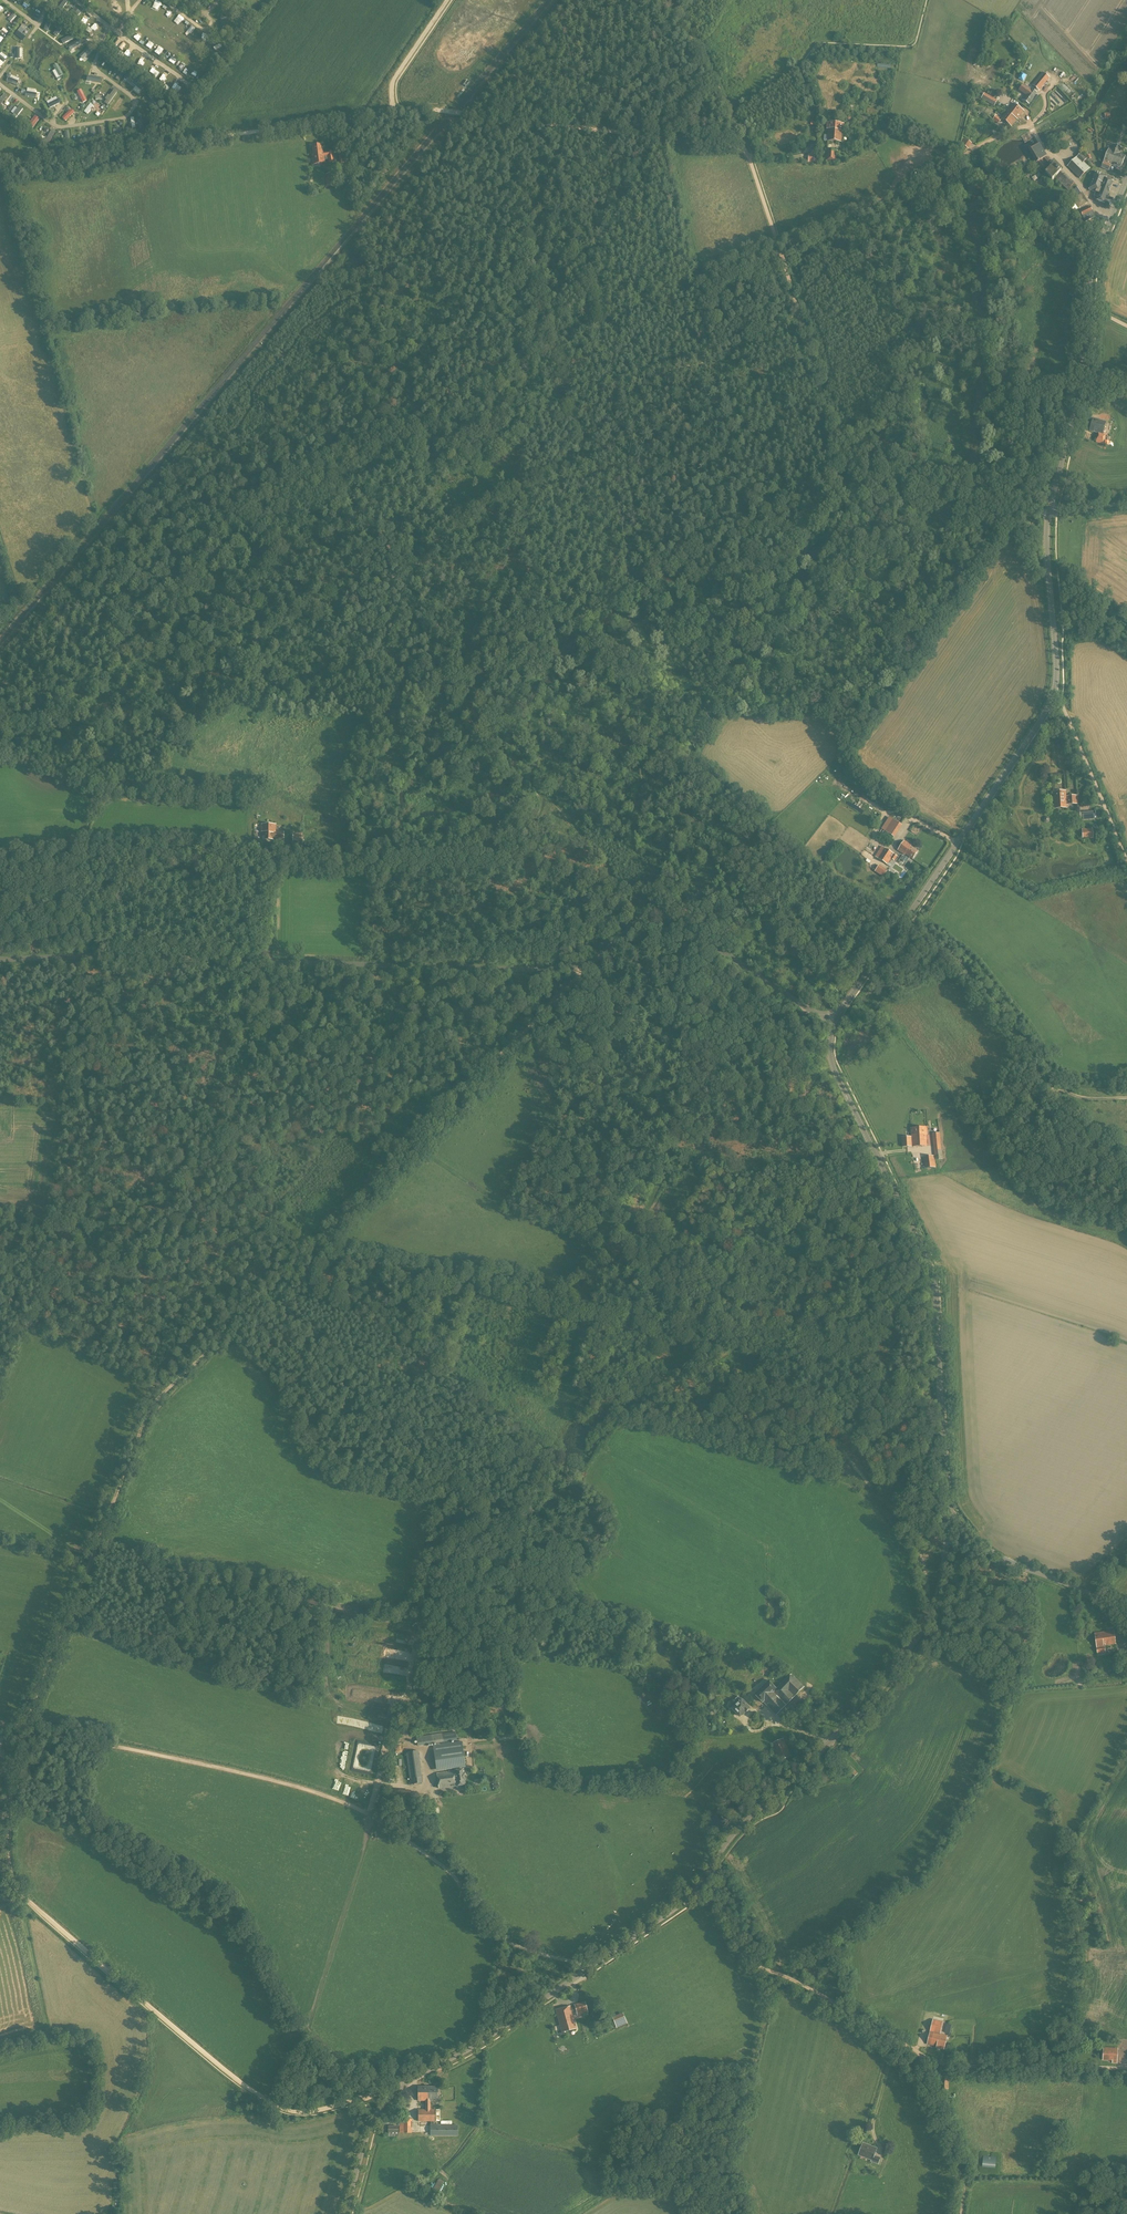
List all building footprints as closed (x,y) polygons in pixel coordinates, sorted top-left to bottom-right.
[(61,11),(68,1),(66,0),(59,0),(54,6),(61,11)] [(113,7),(109,11),(118,19),(122,14),(113,7)] [(78,17),(81,11),(74,8),(71,15),(78,17)] [(70,36),(62,40),(64,44),(72,40),(70,36)] [(79,40),(68,45),(70,50),(81,45),(79,40)] [(160,45),(157,50),(162,53),(165,48),(160,45)] [(79,56),(83,59),(89,53),(84,49),(79,56)] [(53,71),(57,78),(64,74),(58,64),(53,66),(55,70),(53,71)] [(164,82),(167,78),(160,73),(155,80),(160,84),(162,80),(164,82)] [(1036,80),(1042,84),(1047,77),(1041,73),(1036,80)] [(6,82),(18,85),(20,77),(8,74),(6,82)] [(978,86),(994,92),(995,85),(980,79),(978,86)] [(1023,100),(1029,104),(1037,93),(1031,89),(1030,90),(1023,84),(1019,90),(1026,95),(1023,100)] [(26,96),(40,97),(40,90),(27,89),(26,96)] [(82,89),(77,91),(83,103),(88,100),(82,89)] [(114,89),(109,95),(104,91),(101,96),(106,99),(104,102),(108,105),(118,91),(114,89)] [(1055,93),(1066,102),(1069,98),(1057,89),(1055,93)] [(985,92),(981,98),(995,106),(998,100),(994,98),(989,95),(985,92)] [(47,101),(49,108),(60,104),(57,97),(47,101)] [(88,114),(94,105),(91,103),(84,112),(88,114)] [(1007,111),(1006,112),(1009,114),(1009,113),(1014,117),(1017,119),(1018,120),(1024,111),(1013,103),(1009,109),(1008,111),(1007,111)] [(20,106),(18,108),(15,107),(10,114),(16,118),(23,108),(20,106)] [(71,108),(62,117),(66,121),(75,112),(71,108)] [(1009,114),(1006,112),(1001,118),(1012,126),(1017,119),(1014,117),(1009,113),(1009,114)] [(828,129),(828,141),(842,142),(842,131),(843,131),(844,124),(828,123),(827,129),(828,129)] [(71,142),(70,132),(62,132),(63,142),(71,142)] [(961,144),(968,149),(972,143),(964,138),(961,144)] [(1055,178),(1068,190),(1075,183),(1062,171),(1061,171),(1057,166),(1051,161),(1045,167),(1040,160),(1046,157),(1044,153),(1043,154),(1037,144),(1029,149),(1031,153),(1037,162),(1042,170),(1046,174),(1045,174),(1049,178),(1047,180),(1050,183),(1055,178)] [(312,154),(312,159),(315,159),(315,154),(322,153),(321,145),(312,146),(313,154),(312,154)] [(1109,149),(1107,153),(1119,157),(1118,160),(1120,161),(1121,159),(1124,160),(1126,156),(1120,153),(1122,149),(1113,145),(1111,150),(1109,149)] [(826,161),(836,161),(837,151),(827,150),(826,161)] [(333,151),(322,153),(323,153),(325,163),(324,156),(328,156),(329,163),(334,162),(333,151)] [(315,159),(312,159),(313,165),(325,163),(323,153),(322,153),(315,154),(315,159)] [(1081,153),(1068,166),(1080,178),(1090,168),(1084,162),(1087,159),(1081,153)] [(1107,153),(1104,162),(1109,164),(1110,161),(1114,162),(1114,160),(1115,159),(1117,160),(1118,160),(1119,157),(1107,153)] [(348,156),(339,157),(340,170),(349,169),(348,156)] [(1109,164),(1104,162),(1102,168),(1109,171),(1111,165),(1120,169),(1124,160),(1121,159),(1120,161),(1118,160),(1117,160),(1115,159),(1114,160),(1114,162),(1110,161),(1109,164)] [(1099,193),(1096,200),(1104,204),(1113,182),(1112,181),(1113,178),(1096,171),(1089,189),(1099,193)] [(338,181),(338,174),(336,174),(336,173),(325,175),(326,186),(338,185),(337,181),(338,181)] [(1073,199),(1078,208),(1088,202),(1082,193),(1073,199)] [(1077,214),(1080,220),(1084,219),(1085,222),(1095,217),(1090,206),(1080,211),(1081,212),(1077,214)] [(1093,419),(1090,431),(1098,433),(1095,442),(1102,444),(1105,435),(1103,434),(1106,422),(1093,419)] [(1054,792),(1055,808),(1067,808),(1067,805),(1078,804),(1077,795),(1066,796),(1066,791),(1054,792)] [(895,837),(903,825),(890,817),(882,829),(895,837)] [(262,825),(262,832),(263,832),(263,839),(284,839),(284,833),(275,832),(275,825),(262,825)] [(1092,828),(1082,829),(1083,839),(1093,838),(1092,828)] [(293,833),(293,834),(291,834),(291,838),(293,838),(293,847),(302,848),(302,833),(293,833)] [(911,845),(905,841),(898,850),(905,855),(905,854),(913,859),(918,851),(911,846),(911,845)] [(875,856),(888,864),(891,859),(894,861),(897,856),(882,846),(875,856)] [(884,877),(888,870),(880,865),(875,871),(884,877)] [(911,1128),(911,1137),(902,1137),(902,1147),(912,1146),(927,1146),(926,1135),(927,1135),(927,1127),(911,1128)] [(932,1133),(935,1160),(943,1159),(940,1133),(932,1133)] [(923,1157),(924,1169),(936,1167),(934,1155),(923,1157)] [(1105,1644),(1105,1645),(1115,1644),(1114,1631),(1094,1634),(1097,1653),(1105,1652),(1104,1647),(1103,1644),(1105,1644)] [(792,1674),(777,1689),(769,1681),(755,1694),(763,1702),(776,1715),(804,1687),(792,1674)] [(738,1696),(733,1702),(736,1705),(732,1709),(740,1716),(745,1711),(746,1713),(750,1709),(742,1700),(738,1696)] [(455,1731),(416,1737),(418,1746),(457,1741),(455,1731)] [(771,1744),(779,1762),(791,1756),(783,1738),(771,1744)] [(462,1741),(433,1745),(436,1771),(466,1767),(462,1745),(462,1741)] [(418,1751),(405,1752),(410,1785),(423,1783),(418,1751)] [(848,1763),(841,1769),(852,1779),(858,1773),(848,1763)] [(463,1769),(437,1774),(439,1788),(456,1786),(456,1787),(458,1788),(460,1788),(461,1787),(461,1786),(465,1785),(463,1769)] [(390,1790),(390,1798),(410,1800),(410,1792),(390,1790)] [(577,2015),(577,2016),(588,2013),(585,2002),(574,2005),(575,2007),(571,2008),(573,2016),(577,2015)] [(571,2008),(570,2006),(556,2010),(562,2032),(576,2028),(573,2016),(571,2008)] [(627,2023),(623,2013),(612,2017),(616,2028),(627,2023)] [(933,2019),(930,2032),(940,2034),(943,2022),(933,2019)] [(947,2023),(944,2032),(951,2034),(953,2025),(947,2023)] [(940,2034),(930,2032),(927,2044),(937,2046),(936,2047),(944,2049),(947,2036),(940,2034)] [(1112,2060),(1112,2063),(1117,2063),(1118,2048),(1104,2048),(1103,2060),(1112,2060)] [(438,2086),(418,2086),(418,2101),(425,2101),(425,2109),(418,2109),(418,2121),(430,2121),(430,2125),(435,2125),(435,2105),(435,2104),(430,2104),(430,2101),(438,2101),(438,2086)] [(412,2119),(399,2119),(399,2133),(412,2132),(412,2119)] [(435,2125),(430,2125),(430,2136),(458,2136),(458,2125),(435,2125)] [(398,2126),(388,2126),(388,2136),(398,2136),(398,2126)] [(877,2148),(863,2143),(859,2155),(871,2159),(870,2161),(878,2164),(880,2158),(874,2156),(877,2148)] [(996,2156),(983,2155),(982,2167),(995,2168),(996,2156)] [(439,2179),(433,2189),(438,2192),(444,2182),(439,2179)]
